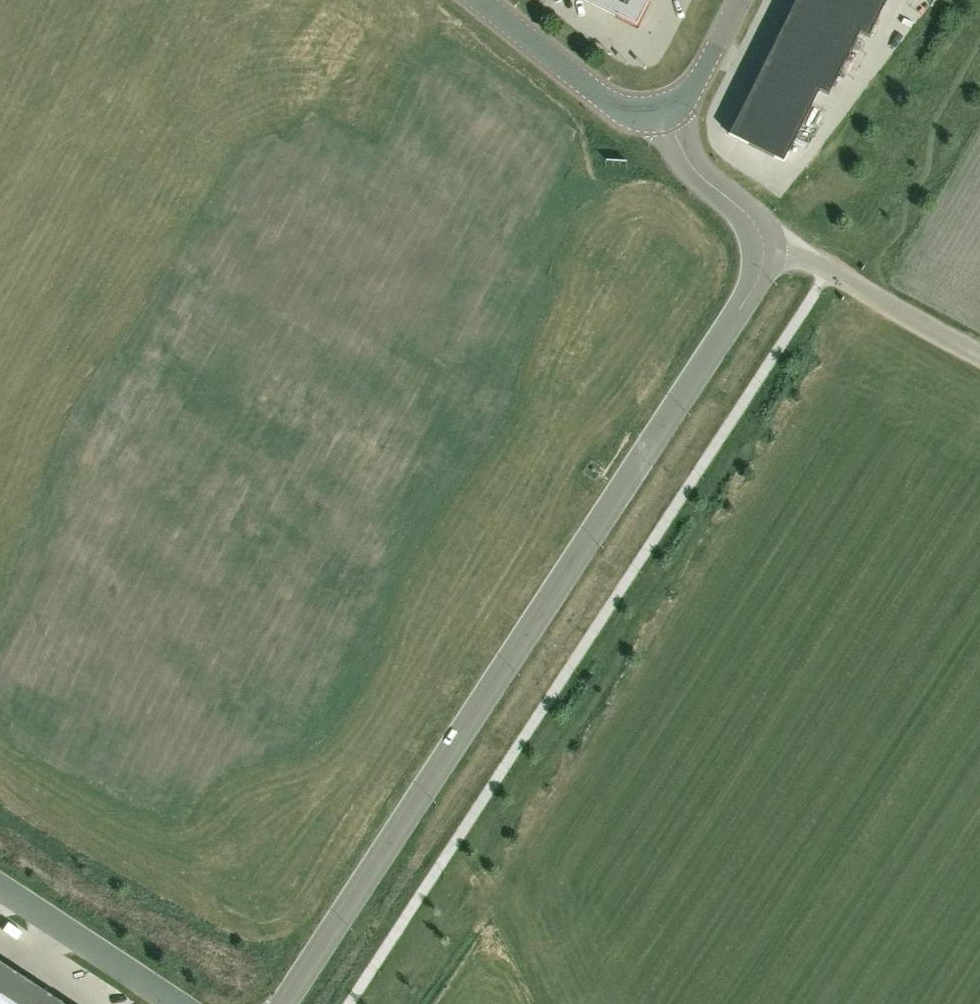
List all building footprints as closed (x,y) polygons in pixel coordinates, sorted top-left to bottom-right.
[(637,0),(604,0),(631,13),(637,0)] [(729,134),(783,161),(819,90),(828,94),(860,32),(868,36),(886,0),(796,0),(729,134)] [(0,961),(0,1003),(66,1003),(0,961)]
